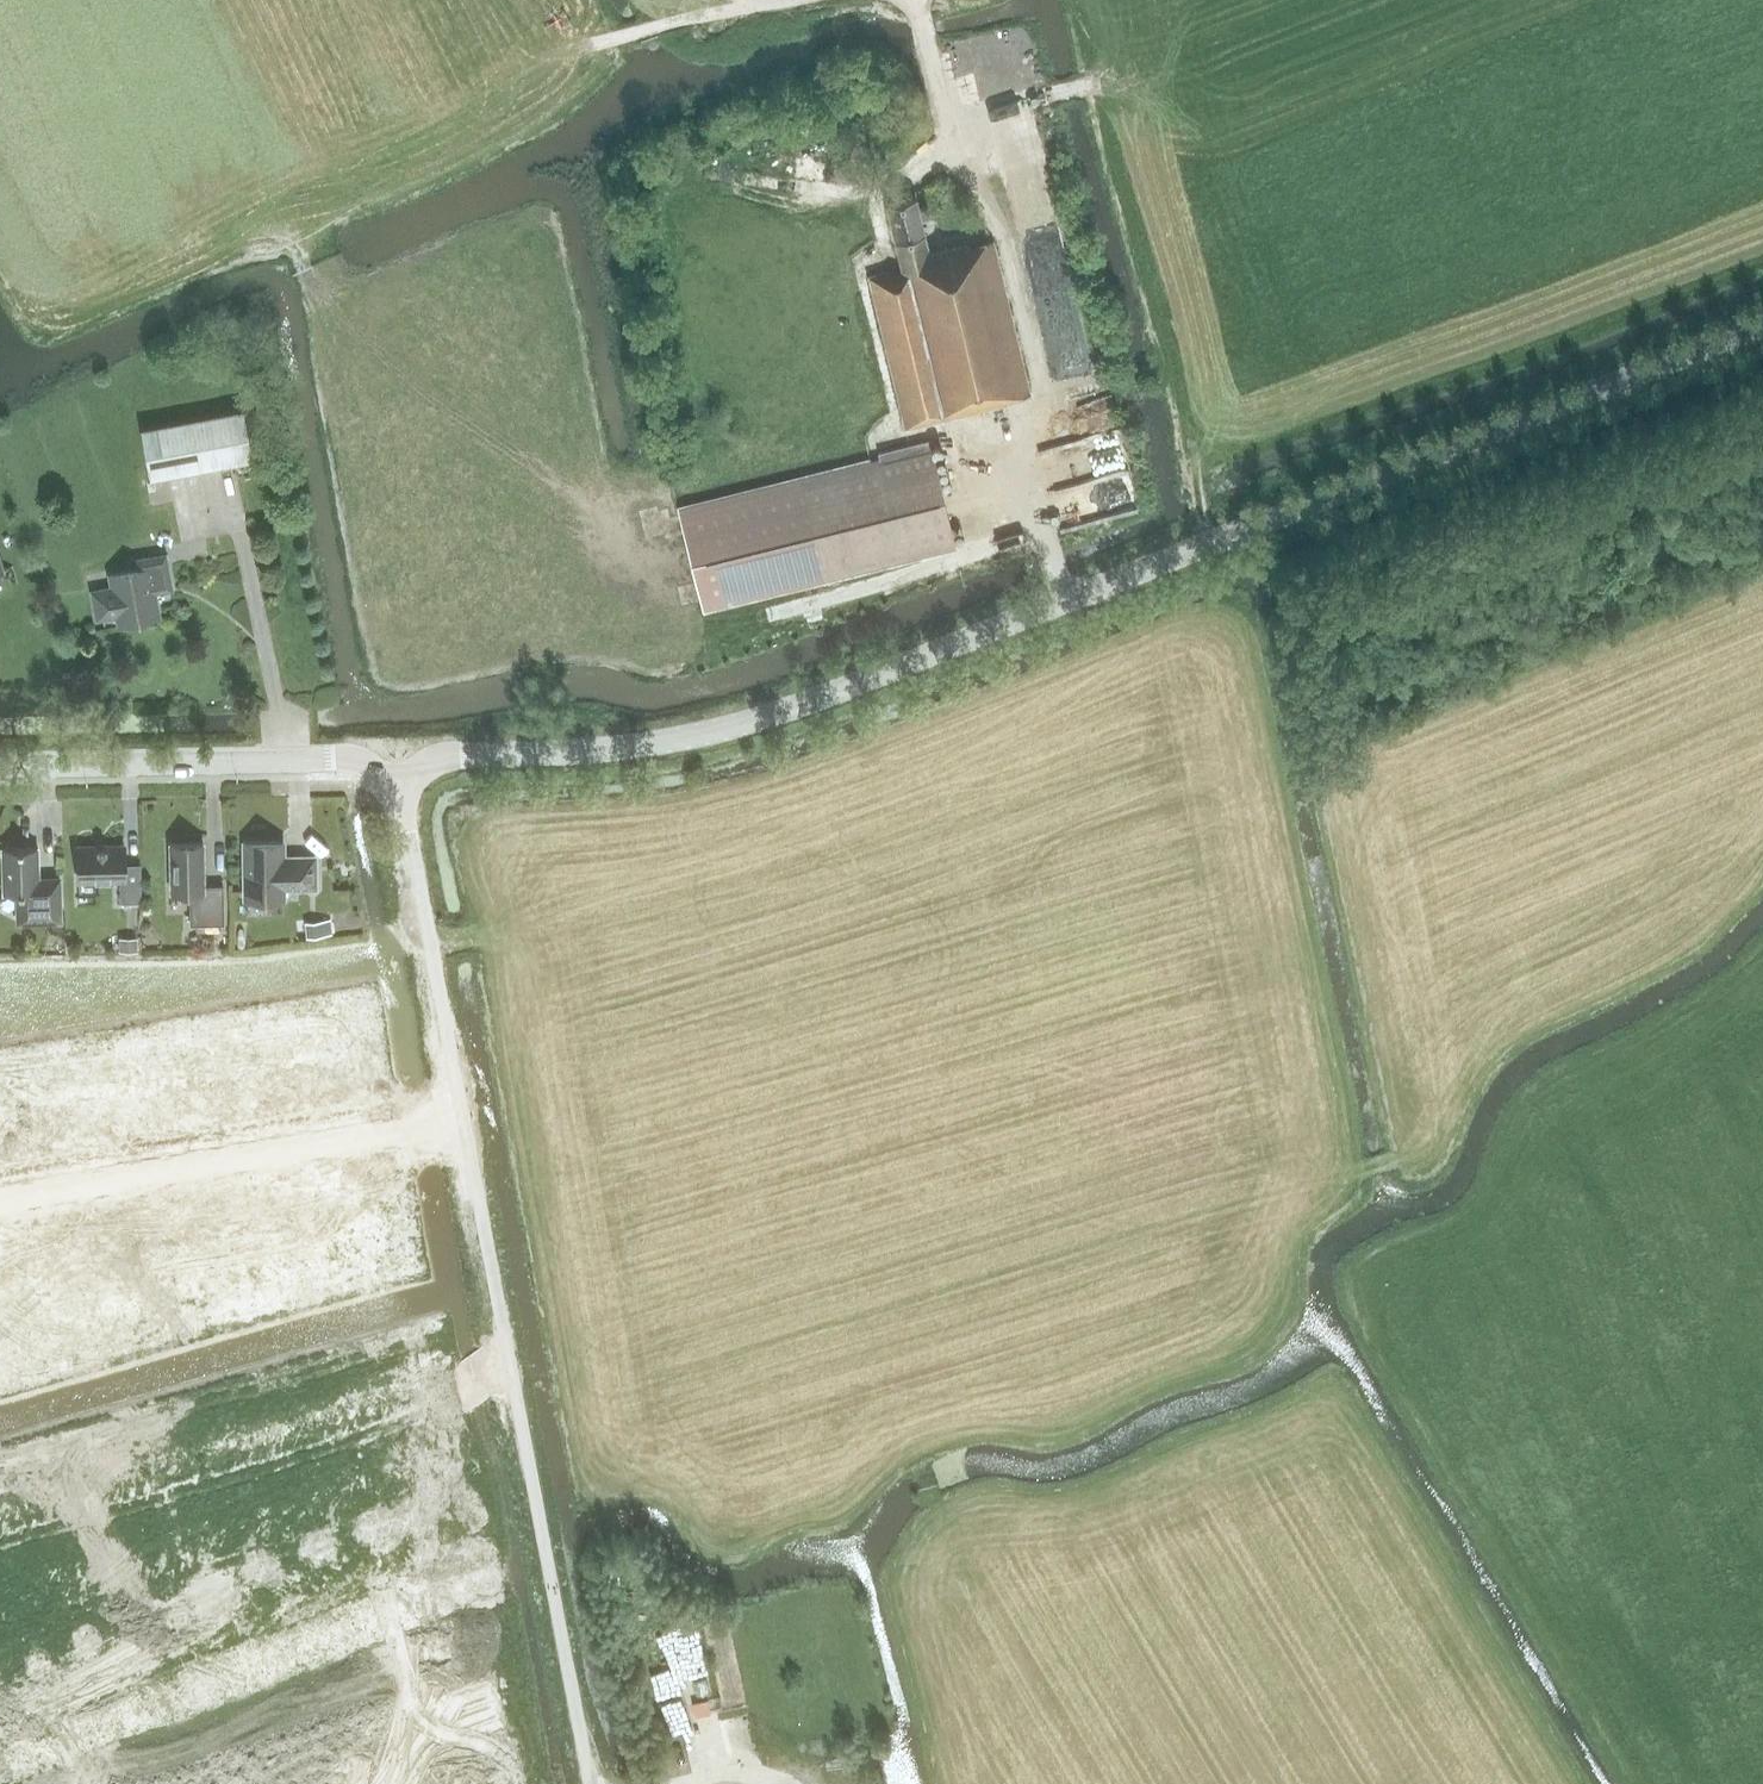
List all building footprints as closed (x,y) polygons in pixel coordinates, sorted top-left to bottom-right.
[(1005,401),(1030,395),(993,241),(969,247),(968,245),(929,254),(916,196),(887,203),(902,268),(869,276),(906,429),(1006,405),(1005,401)] [(245,407),(142,427),(151,476),(254,456),(245,407)] [(880,458),(678,508),(703,609),(955,546),(928,441),(879,453),(880,458)] [(172,587),(166,555),(139,559),(141,569),(111,574),(113,587),(94,591),(98,613),(118,610),(120,622),(159,615),(155,590),(172,587)] [(285,857),(285,842),(245,843),(246,899),(285,899),(285,888),(317,888),(316,857),(285,857)] [(205,886),(204,843),(171,844),(172,892),(191,891),(192,925),(225,924),(224,886),(205,886)] [(125,865),(125,845),(78,846),(79,881),(121,880),(122,903),(142,902),(141,865),(125,865)] [(22,916),(39,916),(59,915),(58,880),(38,880),(38,847),(2,848),(3,894),(22,893),(22,916)] [(332,934),(330,919),(305,922),(307,937),(332,934)] [(138,951),(138,937),(119,938),(119,951),(138,951)] [(409,1227),(399,1173),(362,1179),(367,1210),(347,1213),(356,1262),(377,1258),(373,1233),(409,1227)] [(296,1268),(293,1249),(328,1243),(319,1187),(281,1193),(288,1231),(269,1234),(275,1272),(296,1268)] [(140,1217),(104,1223),(113,1276),(148,1270),(153,1300),(171,1297),(163,1250),(146,1253),(140,1217)] [(30,1294),(65,1288),(56,1232),(21,1239),(21,1242),(4,1245),(9,1272),(26,1269),(30,1294)]
